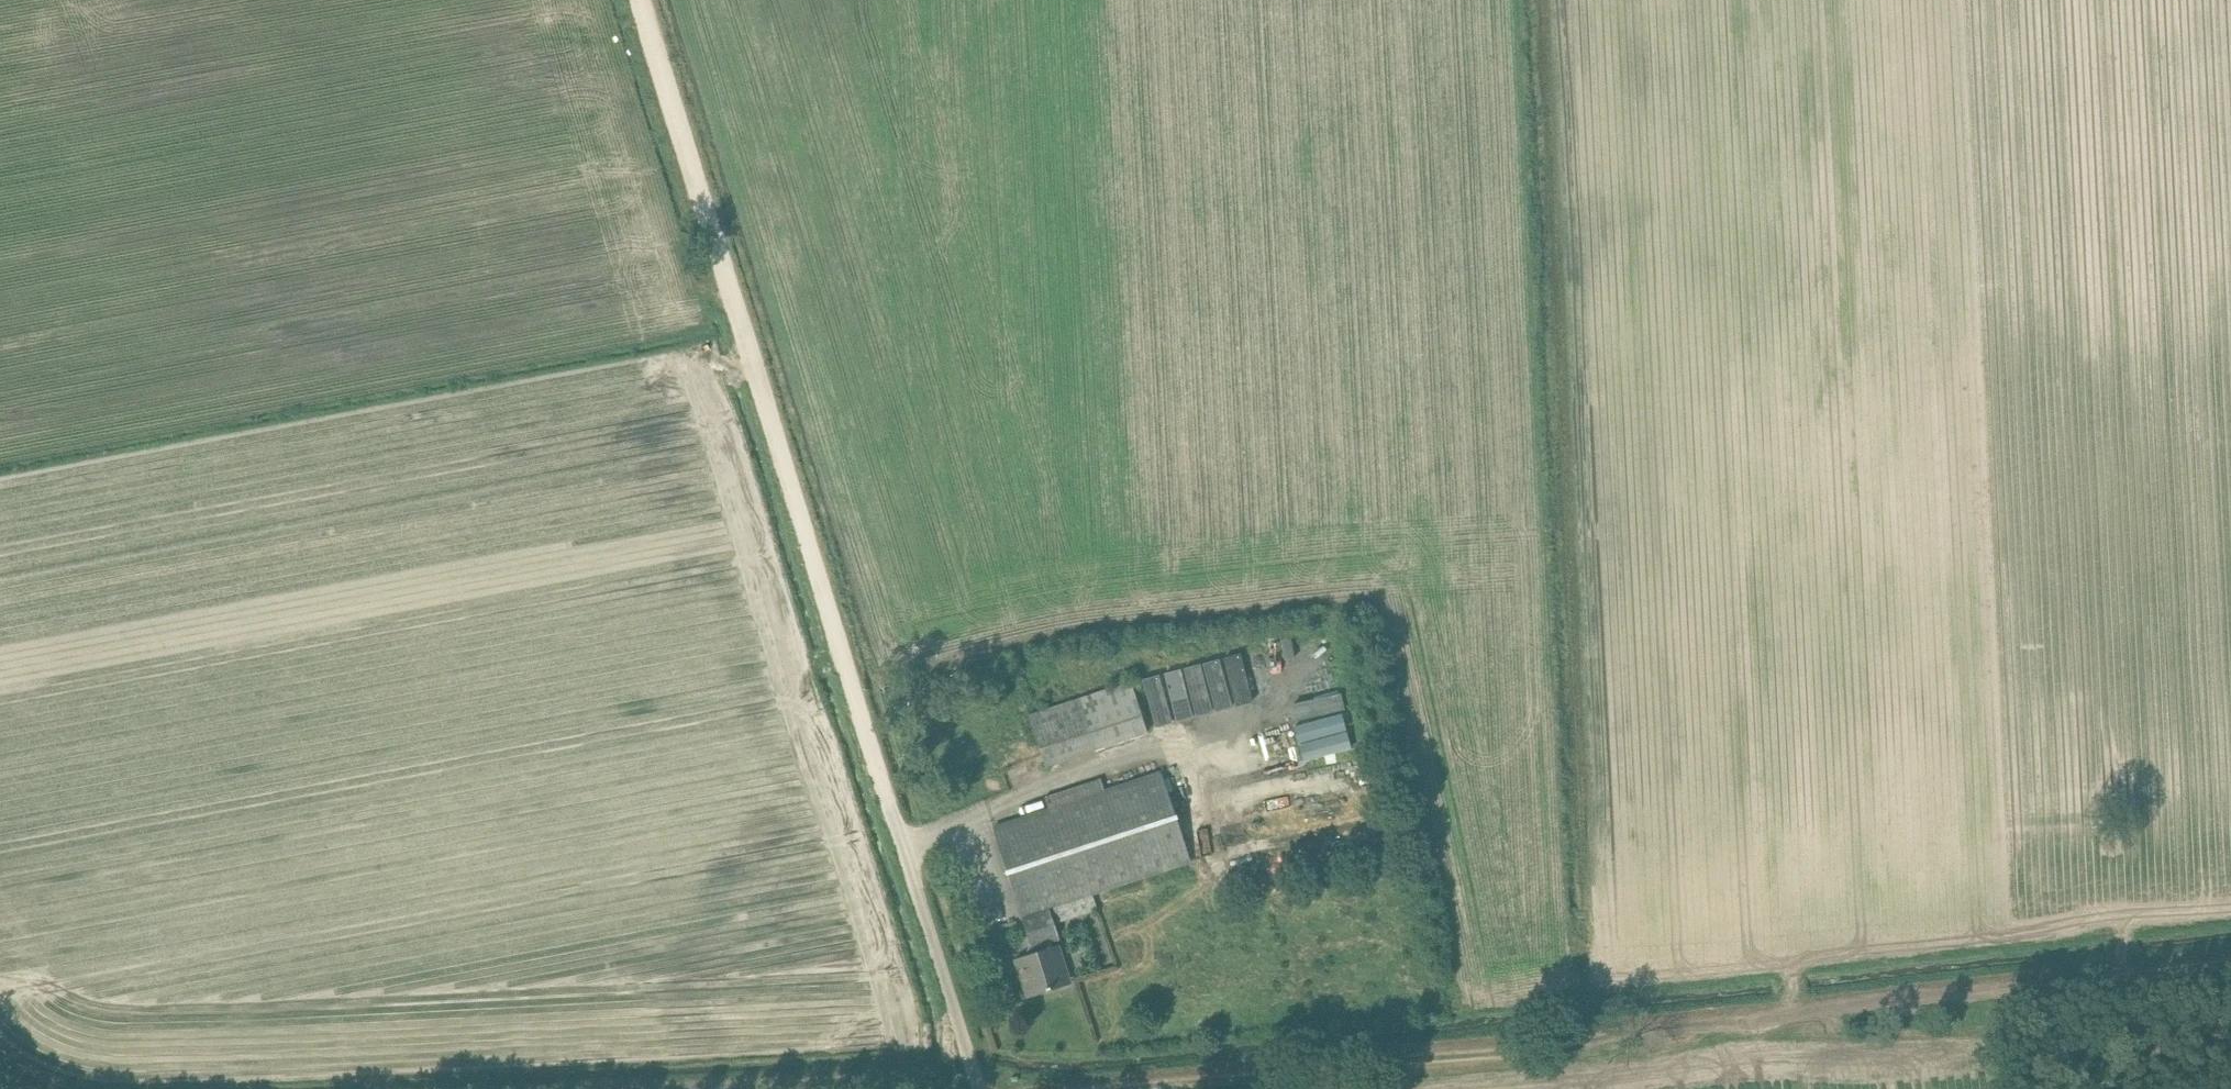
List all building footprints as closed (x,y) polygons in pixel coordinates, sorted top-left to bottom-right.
[(1147,732),(1130,682),(1029,716),(1046,766),(1147,732)] [(1161,773),(993,828),(1032,948),(1030,955),(1014,960),(1021,981),(1025,980),(1031,996),(1064,985),(1050,942),(1059,939),(1048,908),(1053,906),(1058,922),(1071,918),(1066,902),(1190,861),(1161,773)] [(1215,790),(1220,808),(1267,796),(1262,777),(1215,790)]
